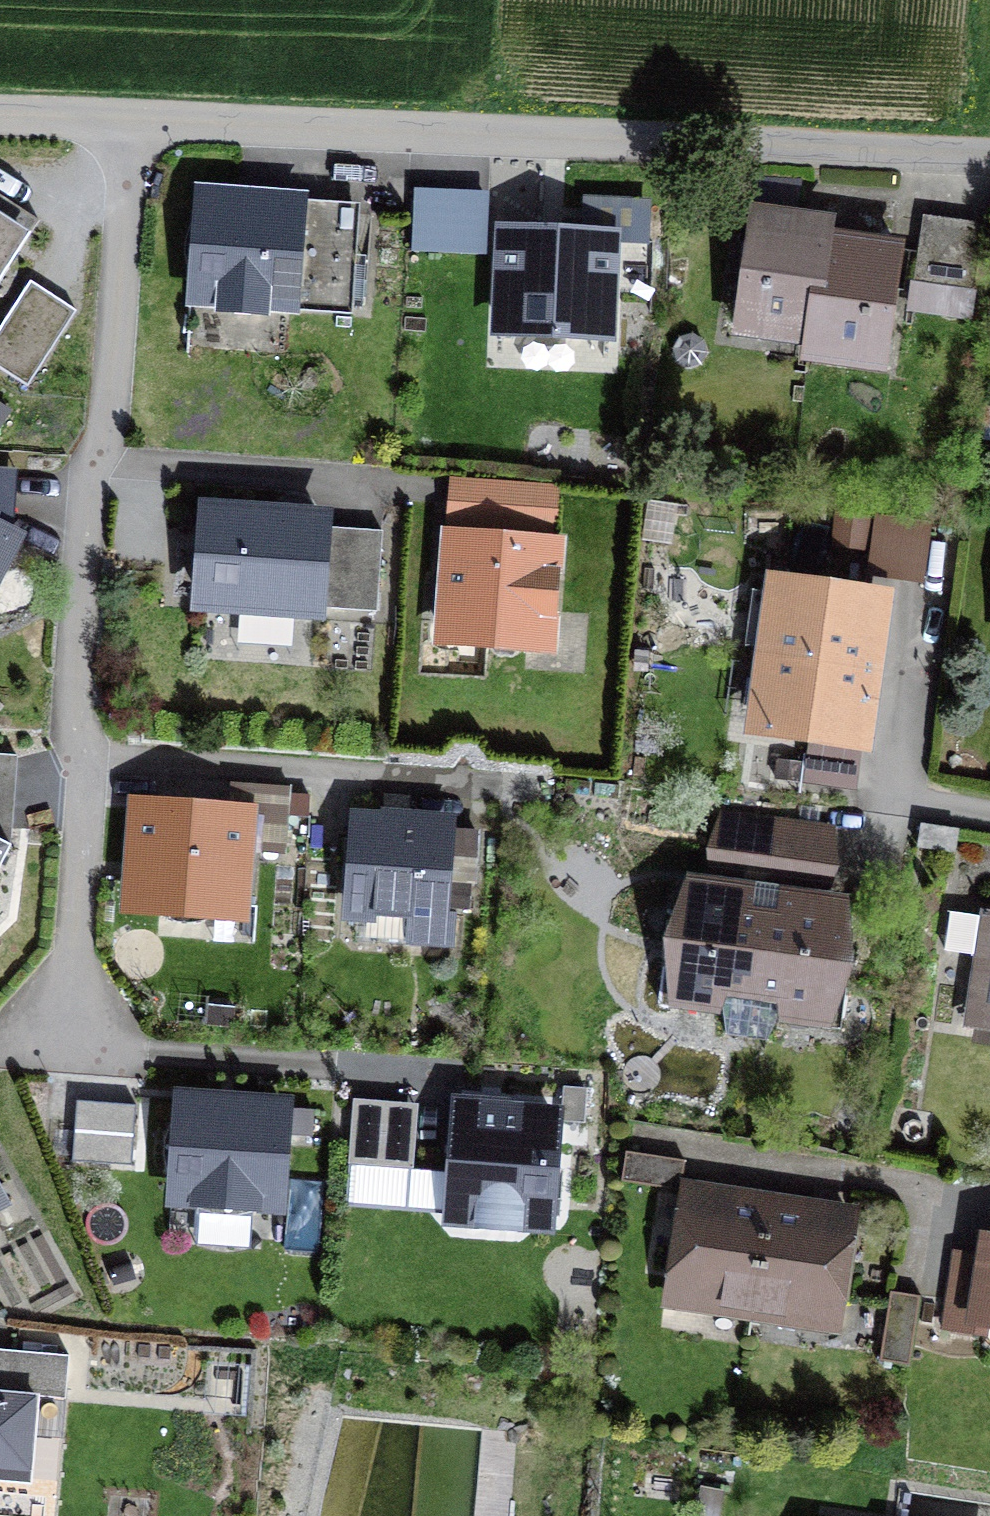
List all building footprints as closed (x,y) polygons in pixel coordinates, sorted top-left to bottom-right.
[(486,254),(489,192),(414,189),(411,251),(486,254)] [(605,333),(609,238),(644,239),(646,205),(587,202),(586,237),(507,234),(502,328),(605,333)] [(355,259),(294,254),(297,209),(203,203),(201,227),(191,226),(185,254),(188,269),(198,269),(196,293),(222,295),(221,305),(249,311),(264,308),(265,298),(352,305),(355,259)] [(739,318),(810,328),(829,224),(754,213),(739,318)] [(6,245),(19,226),(0,214),(0,281),(19,252),(6,245)] [(922,222),(914,282),(944,286),(952,226),(922,222)] [(973,290),(981,230),(952,226),(944,286),(973,290)] [(898,249),(827,239),(808,342),(882,353),(898,249)] [(76,311),(30,281),(0,328),(0,369),(28,386),(76,311)] [(21,466),(0,464),(0,503),(18,505),(21,466)] [(871,572),(927,581),(937,518),(882,508),(871,572)] [(316,607),(323,522),(206,513),(200,599),(316,607)] [(13,539),(0,533),(0,565),(13,539)] [(546,645),(554,545),(452,538),(445,637),(488,640),(497,654),(512,655),(523,643),(546,645)] [(778,585),(768,655),(870,669),(880,600),(778,585)] [(860,738),(870,669),(768,655),(759,724),(860,738)] [(21,762),(0,757),(0,807),(8,810),(21,762)] [(263,844),(301,845),(302,788),(264,787),(263,844)] [(236,912),(243,813),(142,806),(134,905),(164,907),(164,916),(191,922),(205,919),(206,910),(236,912)] [(725,814),(717,868),(822,885),(829,830),(725,814)] [(468,908),(471,882),(474,882),(478,830),(359,821),(352,910),(408,914),(406,941),(450,944),(452,915),(438,914),(439,906),(468,908)] [(921,824),(918,847),(955,852),(958,829),(921,824)] [(11,845),(11,827),(0,826),(0,866),(11,845)] [(720,1002),(725,1035),(746,1038),(764,911),(753,909),(755,897),(694,887),(691,915),(680,914),(673,968),(666,967),(661,1003),(679,1005),(680,996),(720,1002)] [(776,900),(775,912),(764,911),(746,1038),(768,1041),(781,1011),(843,1017),(846,991),(836,989),(844,936),(833,935),(837,907),(776,900)] [(976,1011),(989,1013),(989,917),(951,911),(945,949),(985,955),(976,1011)] [(277,1203),(283,1107),(182,1099),(181,1127),(171,1126),(165,1154),(168,1169),(178,1169),(176,1196),(199,1198),(198,1207),(213,1211),(238,1213),(253,1210),(254,1202),(277,1203)] [(136,1104),(76,1100),(72,1162),(132,1166),(136,1104)] [(411,1166),(415,1106),(355,1101),(351,1161),(411,1166)] [(546,1219),(554,1116),(459,1109),(452,1212),(478,1214),(477,1224),(492,1229),(520,1227),(520,1217),(546,1219)] [(626,1151),(621,1180),(680,1189),(685,1160),(626,1151)] [(296,1176),(289,1238),(319,1241),(325,1179),(296,1176)] [(688,1192),(672,1299),(753,1311),(769,1203),(688,1192)] [(833,1323),(849,1215),(769,1203),(753,1311),(833,1323)] [(976,1312),(989,1314),(989,1241),(987,1240),(976,1312)] [(890,1291),(880,1360),(909,1365),(920,1296),(890,1291)] [(0,1349),(0,1381),(66,1387),(69,1355),(0,1349)] [(36,1397),(0,1394),(0,1477),(28,1480),(36,1397)] [(697,1515),(717,1515),(722,1491),(703,1487),(697,1515)]
